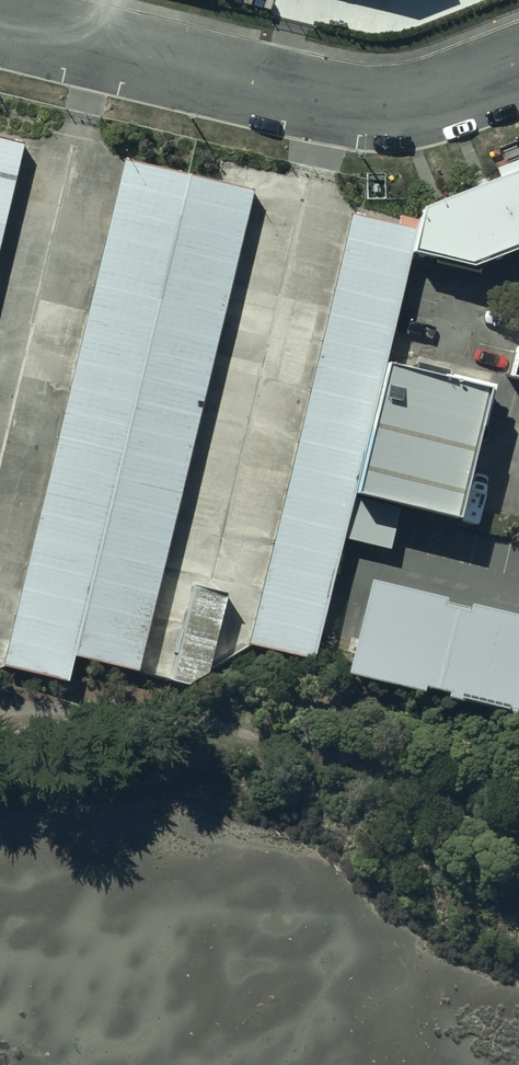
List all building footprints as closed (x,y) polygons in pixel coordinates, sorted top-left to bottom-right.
[(117,165),(0,665),(0,675),(65,690),(72,662),(136,677),(249,195),(117,165)] [(417,212),(417,231),(409,264),(473,282),(518,262),(518,173),(417,212)] [(417,231),(355,216),(250,649),(312,664),(349,511),(381,376),(409,264),(417,231)] [(511,350),(510,386),(518,389),(518,347),(511,350)] [(349,511),(452,535),(484,400),(381,376),(349,511)] [(362,579),(339,675),(518,717),(518,616),(362,579)]
